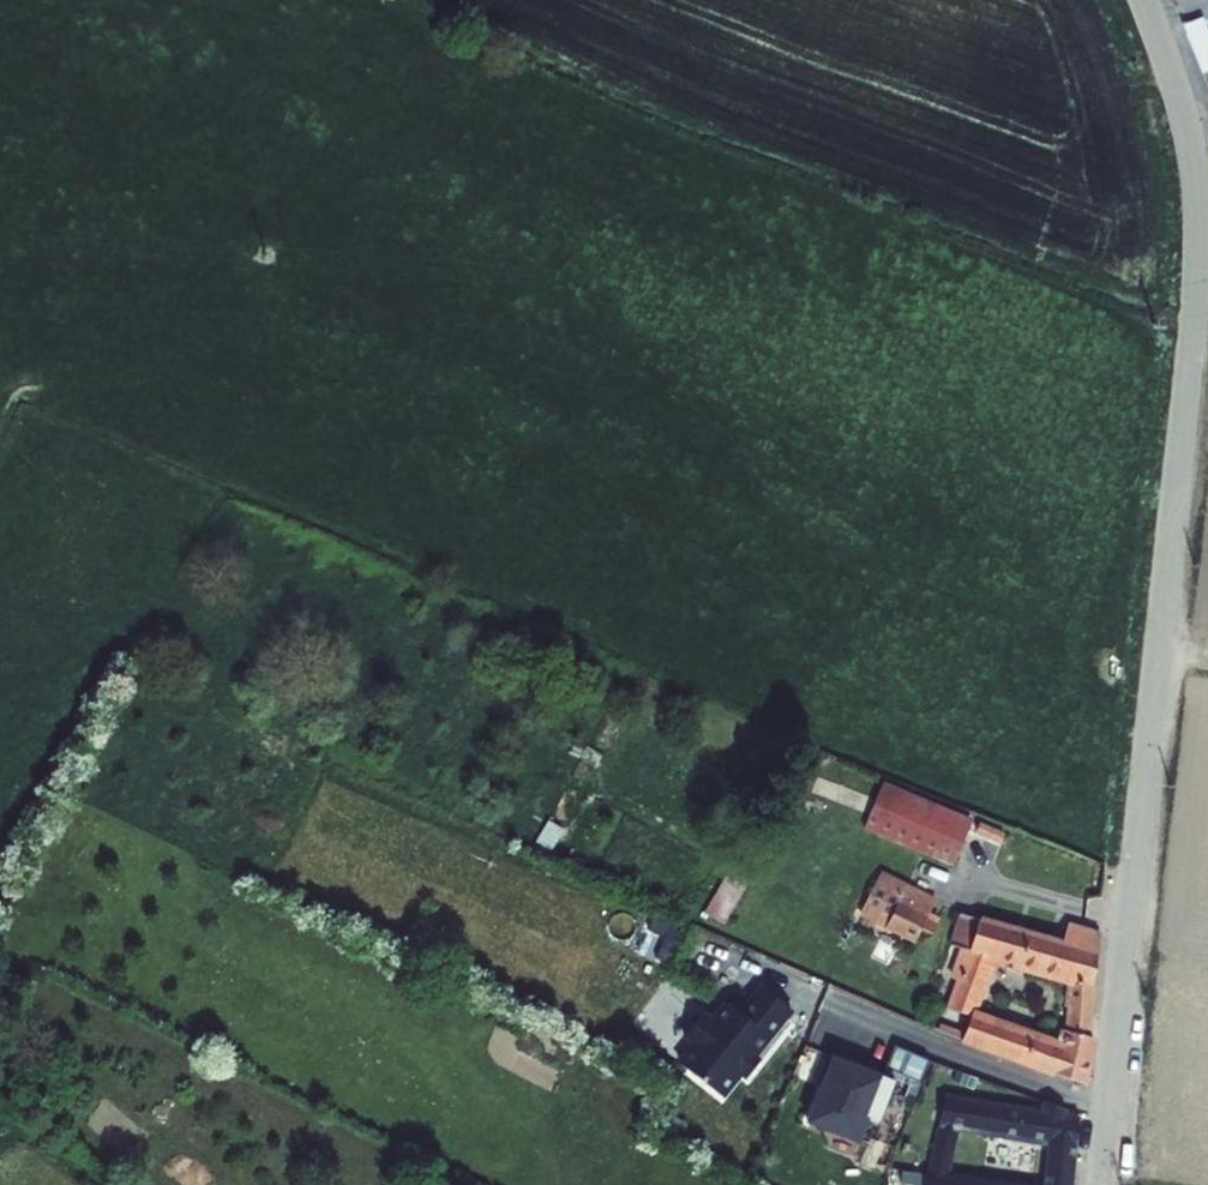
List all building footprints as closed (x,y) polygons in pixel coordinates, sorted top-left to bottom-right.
[(1199,49),(1207,72),(1207,46),(1199,49)] [(970,809),(901,784),(885,828),(954,853),(970,809)] [(926,882),(884,866),(866,913),(908,929),(926,882)] [(1071,946),(953,907),(946,935),(964,941),(948,1001),(971,1008),(962,1037),(1084,1077),(1095,936),(1072,929),(1071,946)] [(789,1007),(760,985),(739,1012),(725,1001),(710,1020),(700,1013),(682,1036),(692,1044),(678,1062),(721,1095),(739,1071),(746,1076),(758,1059),(748,1051),(763,1033),(766,1035),(789,1007)] [(921,1074),(927,1056),(897,1047),(892,1066),(921,1074)] [(892,1078),(831,1055),(806,1121),(857,1140),(866,1115),(877,1119),(892,1078)] [(1036,1105),(946,1093),(929,1169),(949,1171),(958,1124),(1046,1136),(1043,1167),(1076,1171),(1081,1113),(1062,1110),(1062,1101),(1037,1092),(1036,1105)] [(1043,1167),(1041,1181),(1045,1182),(1066,1184),(1075,1184),(1076,1171),(1043,1167)] [(924,1168),(922,1184),(1066,1184),(1045,1182),(1041,1181),(949,1171),(929,1169),(924,1168)]
